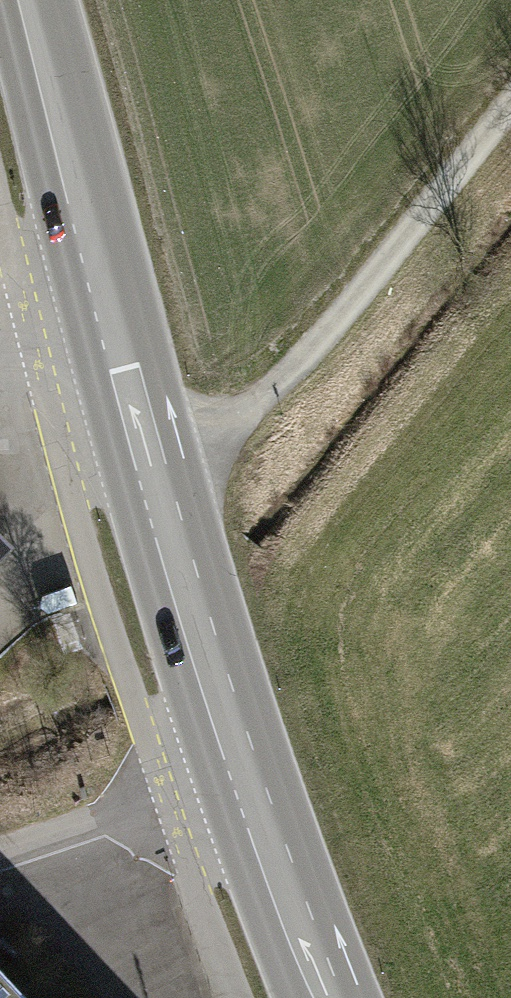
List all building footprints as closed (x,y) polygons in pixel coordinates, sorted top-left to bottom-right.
[(17,545),(0,527),(0,561),(17,545)] [(0,969),(0,997),(27,997),(0,969)]
